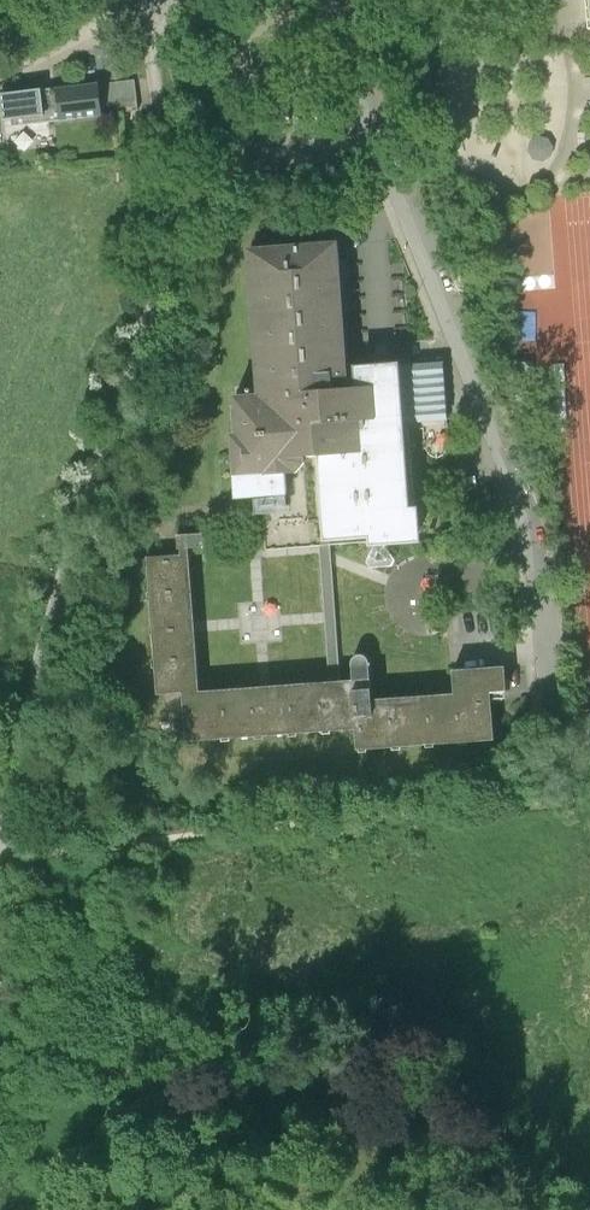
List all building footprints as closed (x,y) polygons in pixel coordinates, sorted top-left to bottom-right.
[(137,110),(136,82),(2,94),(6,127),(137,110)] [(353,238),(264,244),(273,386),(250,387),(252,426),(246,426),(250,483),(301,480),(300,468),(310,467),(317,461),(316,456),(337,455),(342,532),(342,536),(345,536),(388,533),(389,542),(432,539),(430,510),(421,511),(416,426),(412,362),(411,357),(373,360),(375,386),(363,387),(353,238)] [(459,359),(412,362),(416,426),(438,424),(439,441),(440,445),(443,450),(447,453),(452,454),(457,452),(460,448),(463,444),(464,439),(459,359)] [(213,530),(202,534),(202,529),(193,530),(194,551),(161,553),(169,690),(196,689),(199,737),(370,726),(372,747),(508,738),(505,690),(521,689),(520,664),(468,667),(469,693),(386,698),(383,655),(382,650),(378,646),(374,645),(370,647),(367,651),(365,656),(366,680),(355,680),(343,681),(212,689),(203,548),(213,546),(219,544),(223,542),(225,538),(225,535),(222,532),(219,530),(213,530)] [(335,532),(343,681),(355,680),(345,536),(342,536),(342,532),(335,532)]
